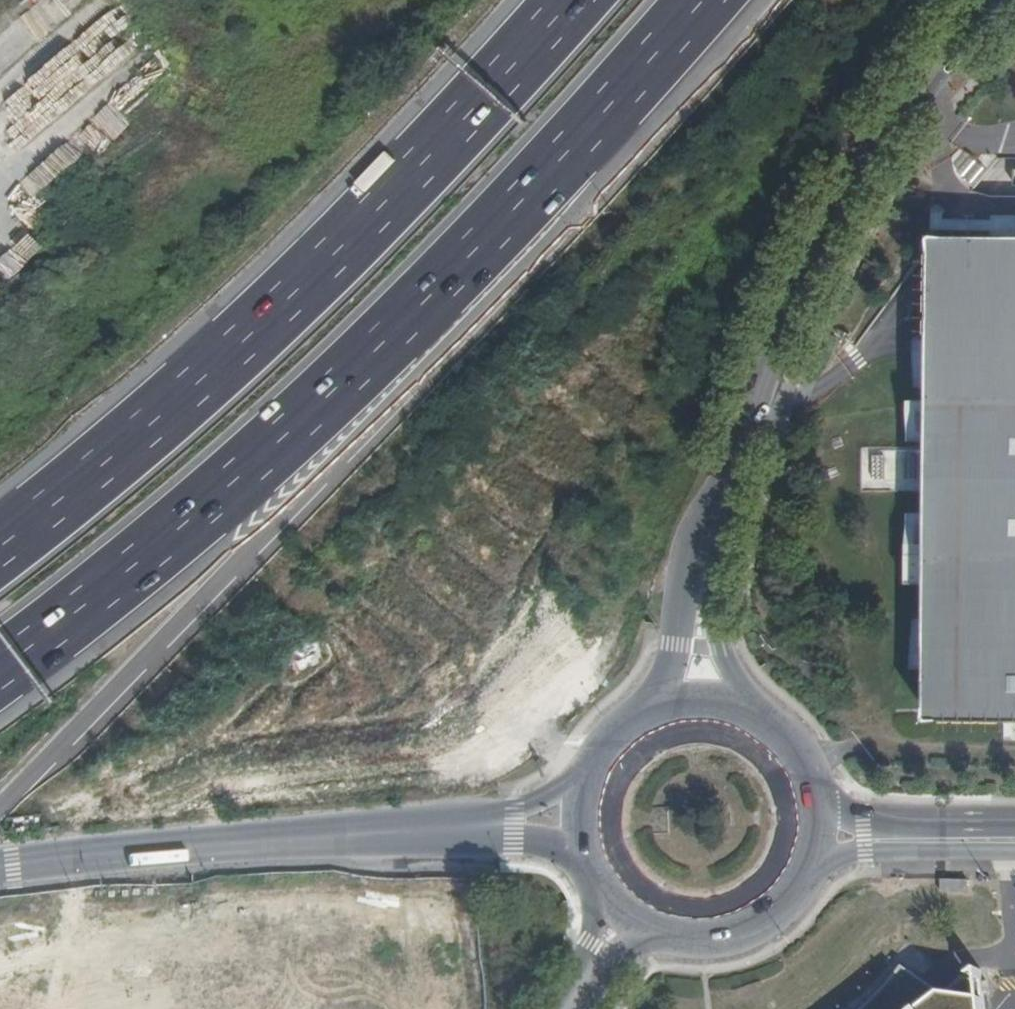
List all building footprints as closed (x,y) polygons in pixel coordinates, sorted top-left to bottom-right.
[(88,125),(74,138),(85,150),(99,137),(88,125)] [(932,233),(931,361),(929,722),(1014,723),(1014,234),(932,233)] [(9,282),(0,268),(0,288),(9,282)] [(970,878),(944,877),(944,890),(970,891),(970,878)] [(931,988),(900,964),(884,983),(871,998),(859,1008),(903,1008),(931,988)] [(973,995),(931,988),(903,1008),(975,1008),(973,995)]
